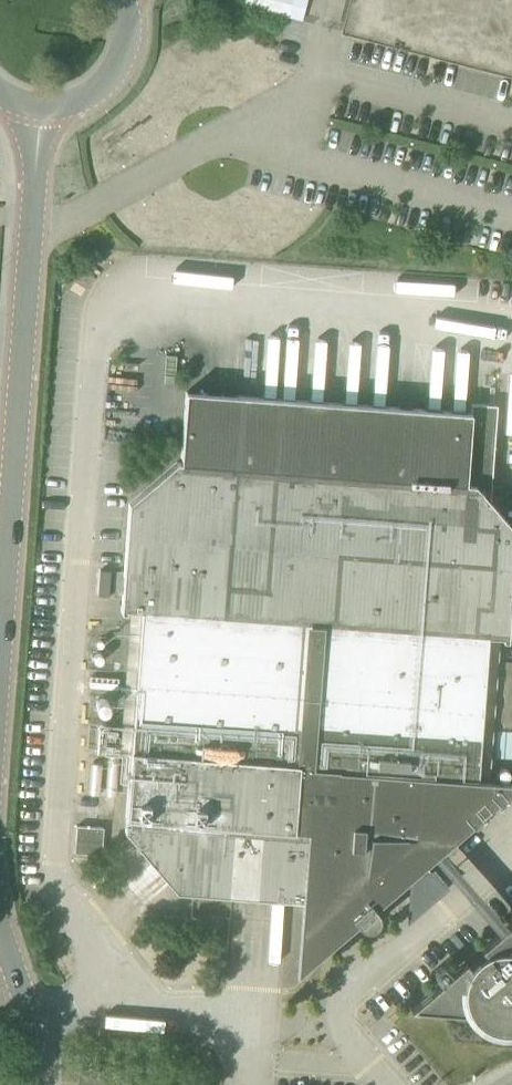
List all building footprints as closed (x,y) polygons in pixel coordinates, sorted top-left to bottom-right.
[(248,8),(299,15),(301,0),(249,0),(248,8)] [(343,32),(511,76),(511,0),(351,0),(343,32)] [(120,612),(123,612),(126,612),(126,610),(141,611),(133,715),(125,819),(124,832),(150,863),(176,893),(259,899),(288,901),(302,902),(342,905),(356,922),(357,923),(360,926),(362,927),(365,928),(367,928),(370,928),(374,926),(376,924),(377,922),(378,919),(378,916),(378,913),(376,910),(374,908),(375,908),(408,879),(424,865),(435,856),(465,892),(502,936),(510,929),(472,886),(441,850),(473,823),(480,730),(487,636),(502,637),(502,640),(507,641),(511,576),(511,528),(489,502),(493,453),(497,405),(471,403),(470,413),(186,392),(182,445),(181,463),(175,462),(148,486),(128,503),(124,558),(120,612)] [(82,856),(107,857),(108,836),(83,835),(82,856)] [(412,1013),(472,1017),(474,1020),(477,1023),(480,1026),(482,1028),(485,1030),(489,1032),(492,1034),(496,1035),(499,1036),(503,1036),(507,1036),(510,1036),(511,1036),(511,927),(510,929),(502,936),(412,1013)] [(106,1071),(78,1069),(77,1084),(94,1084),(105,1084),(106,1071)]
